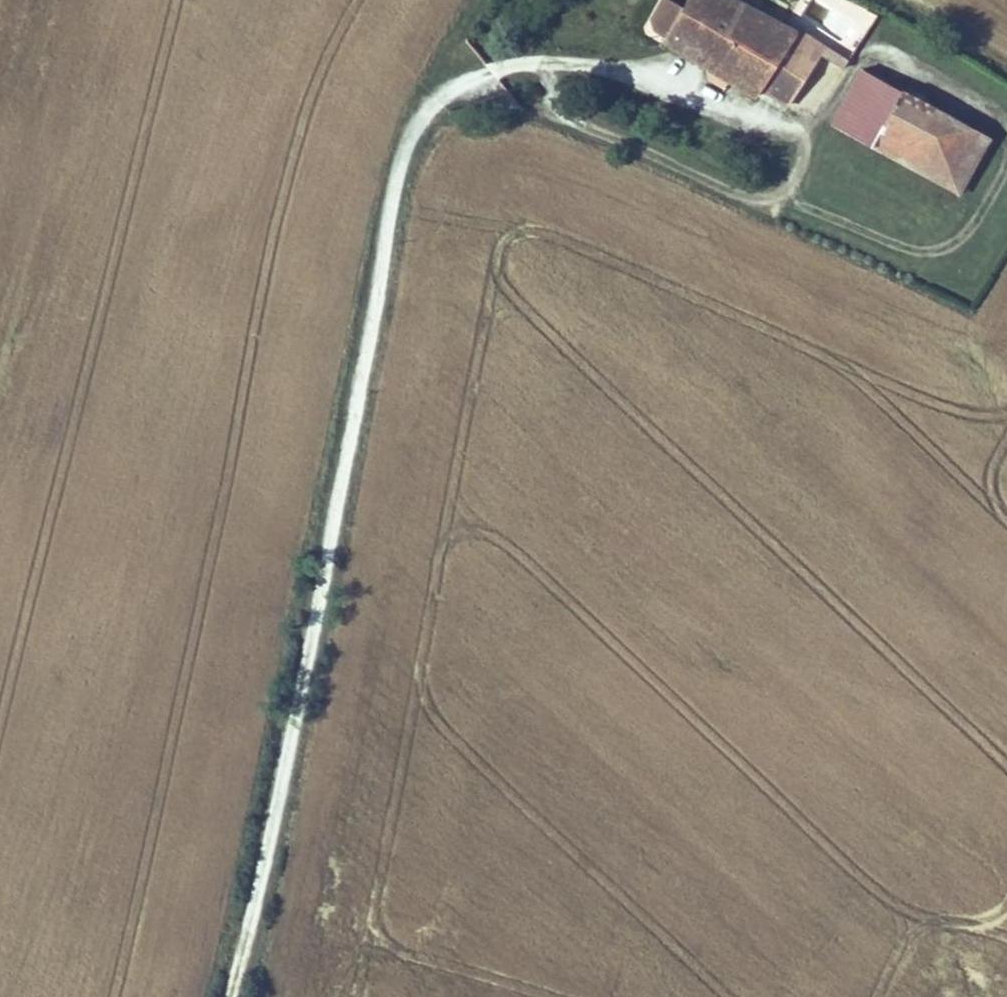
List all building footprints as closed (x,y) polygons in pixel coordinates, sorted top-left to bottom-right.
[(706,36),(800,90),(805,82),(835,100),(862,56),(830,38),(833,33),(775,0),(727,0),(706,36)] [(907,77),(878,127),(1006,199),(1006,134),(907,77)]
